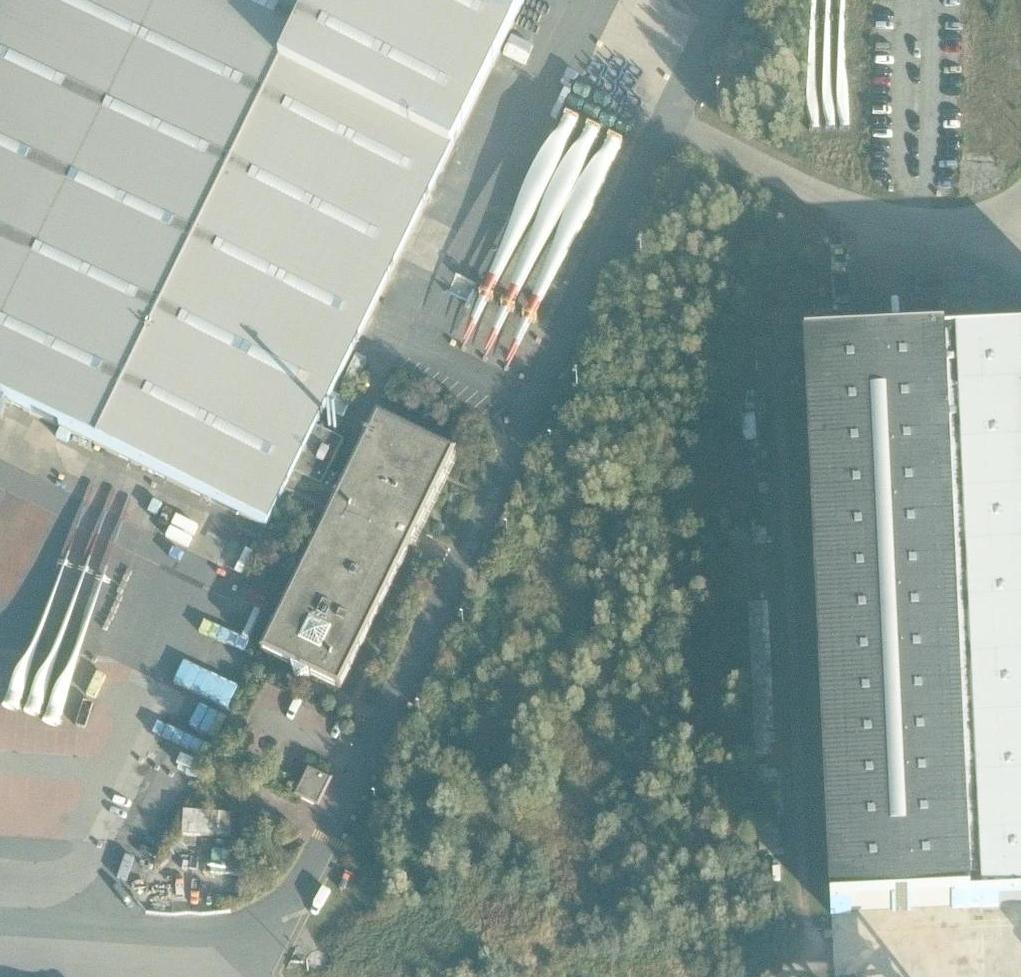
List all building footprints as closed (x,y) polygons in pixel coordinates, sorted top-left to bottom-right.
[(0,0),(0,400),(269,529),(286,495),(315,431),(529,0),(0,0)] [(627,72),(652,13),(622,0),(598,0),(576,50),(627,72)] [(445,330),(455,310),(443,304),(433,323),(445,330)] [(795,349),(820,927),(1020,920),(1020,340),(795,349)] [(346,445),(315,431),(286,495),(328,516),(259,655),(339,694),(456,457),(377,419),(346,481),(332,474),(346,445)] [(46,711),(69,666),(70,656),(81,635),(86,635),(102,604),(103,595),(115,571),(115,570),(122,556),(125,530),(103,519),(87,551),(90,529),(79,524),(67,523),(71,525),(52,523),(0,626),(0,693),(33,710),(46,711)] [(104,613),(97,630),(128,643),(135,626),(104,613)] [(295,798),(318,806),(328,779),(304,771),(295,798)] [(179,839),(230,839),(230,814),(179,814),(179,839)]
